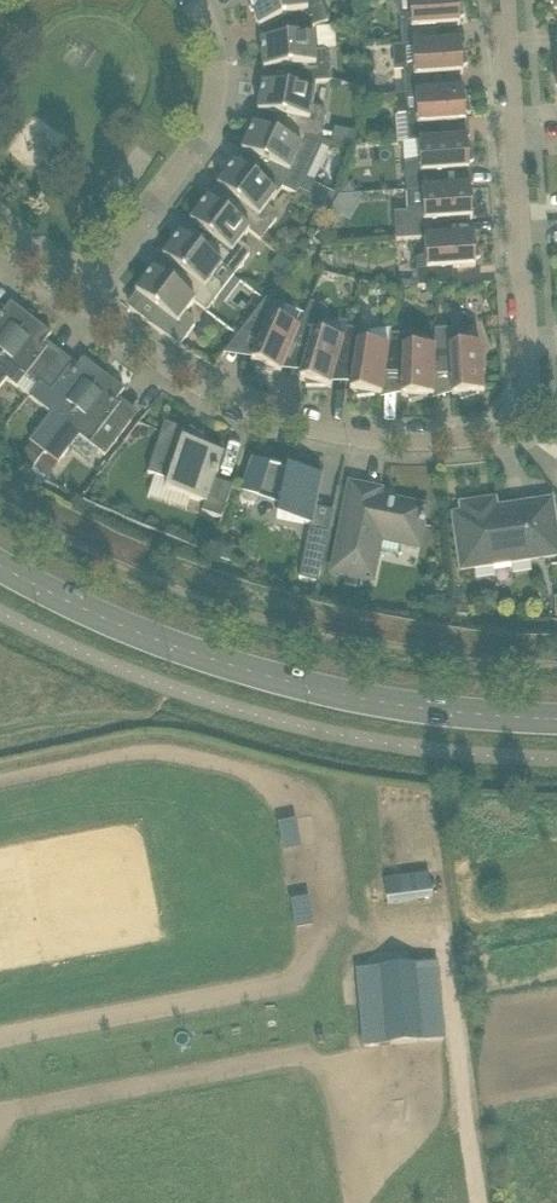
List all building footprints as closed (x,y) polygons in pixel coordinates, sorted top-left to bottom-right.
[(249,1),(258,28),(286,19),(293,39),(293,40),(313,38),(313,28),(328,23),(320,0),(252,0),(249,1)] [(459,19),(464,17),(458,0),(409,0),(410,15),(400,19),(402,47),(412,46),(413,46),(438,45),(438,44),(437,27),(460,26),(459,19)] [(330,57),(325,52),(314,52),(313,38),(293,40),(293,39),(261,42),(263,71),(292,68),(294,89),(294,90),(314,94),(316,84),(332,82),(330,57)] [(414,69),(404,73),(405,95),(416,95),(441,93),(441,92),(440,76),(463,74),(462,67),(468,66),(461,48),(461,43),(438,44),(438,45),(413,46),(414,69)] [(322,141),(326,116),(322,110),(312,108),(314,94),(294,90),(294,89),(263,84),(258,113),(287,117),(283,139),(316,154),(322,141)] [(466,122),(466,116),(471,114),(464,96),(464,91),(441,92),(441,93),(416,95),(417,112),(406,116),(408,144),(419,143),(444,141),(443,124),(466,122)] [(297,195),(316,154),(283,139),(254,126),(242,152),(268,164),(260,182),(259,183),(276,196),(282,188),(297,195)] [(469,170),(469,164),(474,162),(467,144),(467,139),(444,141),(419,143),(408,144),(403,144),(406,192),(422,191),(448,190),(448,189),(447,189),(446,172),(469,170)] [(267,207),(276,196),(259,183),(260,182),(235,163),(217,186),(240,204),(231,216),(230,217),(249,231),(248,232),(261,241),(269,248),(275,240),(267,234),(280,217),(267,207)] [(472,219),(472,212),(477,210),(471,193),(470,187),(448,189),(448,190),(422,191),(406,192),(408,213),(392,215),(394,241),(425,240),(451,238),(451,237),(450,237),(449,220),(472,219)] [(240,243),(248,232),(249,231),(230,217),(231,216),(208,199),(190,222),(213,240),(204,252),(203,253),(222,267),(221,267),(233,277),(249,256),(248,249),(240,243)] [(213,278),(221,267),(222,267),(203,253),(204,252),(181,234),(163,257),(186,275),(176,287),(176,288),(194,302),(194,303),(206,312),(222,292),(221,284),(213,278)] [(475,267),(475,260),(480,259),(474,241),(473,236),(451,237),(451,238),(425,240),(426,257),(416,261),(417,288),(454,286),(452,268),(475,267)] [(186,314),(194,303),(194,302),(176,288),(176,287),(153,270),(136,293),(159,311),(148,324),(180,347),(194,327),(194,320),(186,314)] [(289,353),(299,330),(283,323),(285,307),(284,307),(266,299),(241,333),(260,341),(251,362),(257,365),(256,370),(274,372),(280,375),(289,353)] [(31,319),(11,303),(2,315),(0,313),(0,359),(31,319)] [(336,366),(343,341),(326,339),(326,323),(326,310),(324,307),(311,303),(304,317),(299,330),(289,353),(306,358),(300,380),(306,382),(306,387),(325,387),(330,389),(336,366)] [(0,359),(0,389),(6,381),(17,389),(24,380),(35,389),(47,374),(56,361),(45,352),(47,350),(43,346),(51,335),(31,319),(0,359)] [(384,374),(388,348),(371,346),(369,332),(347,329),(343,341),(336,366),(354,369),(350,392),(357,393),(357,398),(377,396),(381,396),(385,374),(384,374)] [(456,329),(434,331),(434,349),(433,375),(434,375),(451,374),(452,396),(459,396),(461,401),(479,395),(484,394),(481,346),(463,347),(456,329)] [(433,375),(434,349),(417,349),(413,335),(413,336),(390,335),(388,348),(384,374),(385,374),(402,374),(402,397),(408,397),(409,402),(428,398),(433,398),(434,375),(433,375)] [(44,453),(104,375),(83,359),(75,371),(70,367),(58,382),(47,374),(35,389),(29,398),(51,415),(30,442),(44,453)] [(124,391),(104,375),(44,453),(58,464),(79,436),(105,456),(131,422),(117,410),(120,406),(115,402),(124,391)] [(214,481),(223,454),(200,446),(203,437),(165,424),(157,447),(148,474),(156,477),(167,481),(164,490),(191,499),(205,504),(202,513),(222,520),(225,510),(233,487),(214,481)] [(322,476),(296,470),(287,469),(287,470),(253,459),(246,482),(241,493),(243,494),(242,496),(242,499),(243,501),(245,503),(247,504),(250,505),(253,504),(255,503),(257,501),(257,499),(280,506),(277,519),(311,526),(322,476)] [(418,547),(421,532),(426,508),(378,499),(380,492),(351,485),(346,509),(333,573),(347,576),(345,585),(358,588),(360,578),(372,581),(380,539),(418,547)] [(464,508),(465,516),(456,518),(464,568),(556,554),(556,553),(550,504),(495,512),(494,503),(464,508)] [(215,536),(199,531),(194,546),(209,552),(215,536)] [(309,533),(299,578),(318,583),(328,537),(309,533)] [(430,900),(429,874),(384,876),(386,902),(430,900)] [(444,1039),(436,963),(356,970),(363,1047),(444,1039)]
